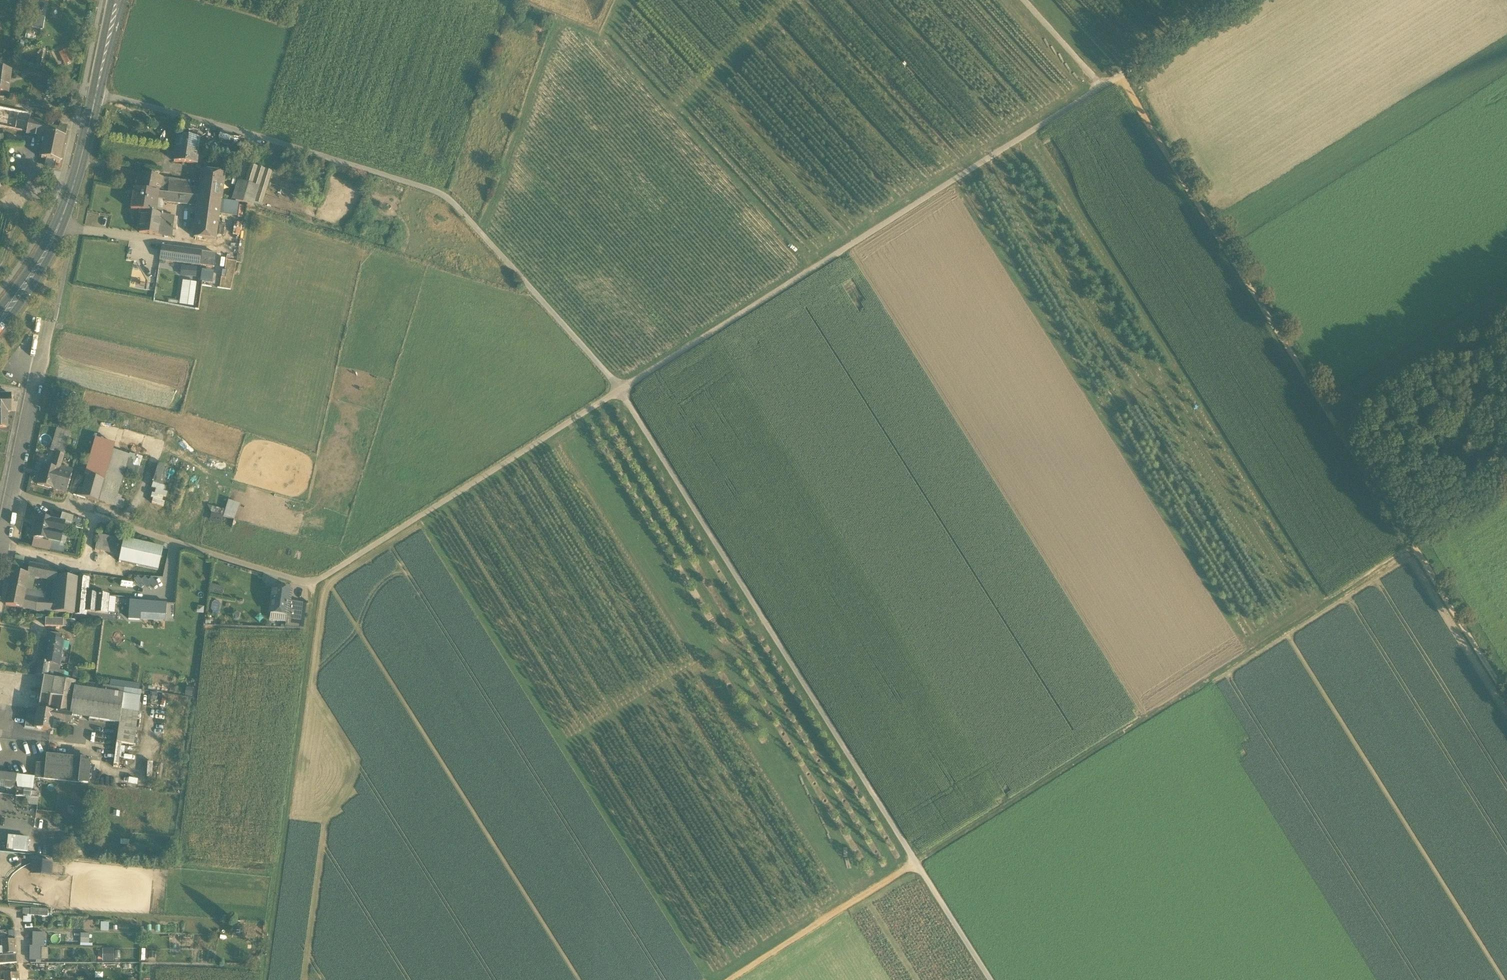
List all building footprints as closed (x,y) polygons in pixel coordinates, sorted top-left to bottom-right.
[(34,0),(23,0),(21,13),(31,15),(34,0)] [(31,27),(43,30),(45,18),(33,16),(31,27)] [(26,32),(24,39),(33,41),(35,34),(26,32)] [(64,66),(73,62),(67,50),(59,54),(64,66)] [(8,93),(11,71),(0,70),(0,92),(8,93)] [(60,108),(63,109),(67,98),(47,92),(46,94),(44,94),(44,97),(46,97),(62,102),(60,108)] [(46,134),(48,126),(49,124),(30,120),(31,115),(0,108),(0,127),(26,133),(26,135),(43,138),(45,138),(46,134)] [(67,130),(48,126),(46,134),(65,138),(67,130)] [(45,166),(55,168),(56,162),(59,163),(65,138),(46,134),(45,138),(41,159),(46,160),(45,166)] [(178,135),(176,149),(198,152),(199,139),(178,135)] [(198,152),(176,149),(175,149),(174,162),(196,165),(198,152)] [(251,165),(244,183),(259,188),(254,203),(262,205),(273,172),(251,165)] [(199,198),(220,201),(221,200),(224,176),(224,175),(219,174),(202,172),(200,190),(199,198)] [(138,175),(136,190),(160,194),(161,190),(163,179),(138,175)] [(237,203),(253,207),(254,203),(259,188),(244,183),(241,182),(235,202),(237,203)] [(167,195),(182,196),(183,188),(182,187),(168,186),(167,191),(167,195)] [(182,196),(193,197),(194,189),(188,188),(183,188),(182,196)] [(131,210),(142,212),(157,215),(159,200),(160,194),(136,190),(133,189),(130,210),(131,210)] [(168,204),(198,207),(199,198),(193,197),(182,196),(167,195),(160,194),(159,200),(164,201),(168,201),(168,204)] [(220,201),(199,198),(198,207),(193,237),(215,240),(219,213),(220,201)] [(219,213),(236,216),(237,204),(237,203),(235,202),(235,203),(221,200),(220,201),(219,213)] [(139,232),(158,235),(159,228),(161,215),(157,215),(142,212),(139,232)] [(161,215),(159,228),(171,230),(173,217),(161,215)] [(170,237),(171,230),(159,228),(158,235),(170,237)] [(161,260),(213,268),(213,267),(212,267),(214,254),(215,255),(215,254),(162,247),(160,259),(160,260),(161,260)] [(217,284),(230,287),(236,266),(237,262),(224,259),(217,284)] [(181,266),(180,275),(195,277),(196,268),(181,266)] [(202,270),(200,281),(211,283),(213,272),(202,270)] [(183,280),(179,305),(193,307),(197,283),(183,280)] [(7,427),(7,411),(10,411),(10,395),(0,395),(0,428),(7,427)] [(57,453),(63,455),(70,433),(57,429),(50,451),(57,453)] [(85,476),(87,477),(87,476),(103,481),(97,502),(122,509),(124,501),(119,500),(120,497),(116,496),(123,473),(127,459),(128,455),(112,451),(114,445),(95,439),(85,476)] [(57,453),(52,468),(59,469),(59,468),(60,468),(64,455),(63,455),(57,453)] [(123,473),(136,477),(139,467),(143,468),(144,463),(127,459),(123,473)] [(150,502),(163,506),(166,492),(163,491),(164,486),(160,484),(164,465),(157,463),(151,487),(154,488),(150,502)] [(53,489),(59,469),(52,468),(42,465),(37,484),(53,489)] [(72,471),(60,468),(59,468),(59,469),(53,489),(66,493),(72,471)] [(87,477),(83,490),(81,497),(97,502),(103,481),(87,476),(87,477)] [(209,519),(228,523),(230,510),(212,507),(209,519)] [(69,527),(82,530),(84,522),(61,515),(59,523),(64,524),(64,525),(69,527)] [(51,542),(59,544),(64,525),(64,524),(59,523),(36,518),(34,527),(33,527),(31,538),(33,538),(51,542)] [(59,544),(65,545),(69,527),(64,525),(59,544)] [(95,550),(120,556),(123,540),(98,535),(95,550)] [(31,547),(49,551),(51,542),(33,538),(31,547)] [(119,562),(157,570),(162,549),(123,540),(120,556),(119,562)] [(65,545),(59,544),(51,542),(49,551),(63,555),(65,545)] [(27,575),(39,578),(41,566),(29,564),(26,575),(27,575)] [(58,569),(41,566),(39,578),(56,581),(57,576),(58,569)] [(12,573),(9,587),(24,590),(27,575),(26,575),(12,573)] [(56,581),(53,601),(53,613),(74,615),(74,614),(77,579),(57,576),(56,581)] [(138,576),(133,580),(139,589),(144,585),(146,589),(151,586),(153,590),(158,586),(152,577),(148,581),(145,577),(141,580),(138,576)] [(85,616),(85,611),(87,594),(88,580),(77,579),(74,614),(85,616)] [(224,587),(211,584),(209,593),(222,596),(224,587)] [(22,597),(24,590),(9,587),(6,605),(20,608),(22,597)] [(287,614),(289,602),(290,592),(273,589),(270,612),(271,612),(287,614)] [(108,596),(87,594),(85,611),(106,613),(106,612),(108,598),(108,596)] [(37,599),(22,597),(20,608),(36,611),(37,599)] [(116,598),(108,598),(106,612),(114,613),(116,598)] [(36,611),(53,613),(53,601),(37,599),(36,611)] [(139,620),(140,613),(140,602),(130,601),(129,619),(139,620)] [(166,604),(140,602),(140,613),(165,615),(166,604)] [(286,620),(300,622),(303,604),(289,602),(287,614),(286,620)] [(203,614),(204,607),(197,606),(196,613),(203,614)] [(285,623),(286,620),(287,614),(271,612),(270,621),(285,623)] [(140,613),(139,620),(165,622),(165,615),(140,613)] [(45,627),(63,628),(63,627),(63,620),(45,619),(45,627)] [(300,629),(300,622),(286,620),(285,623),(285,628),(300,629)] [(47,639),(43,663),(59,666),(63,641),(61,641),(47,639)] [(58,671),(59,666),(43,663),(37,662),(35,676),(44,677),(62,680),(63,672),(58,671)] [(38,711),(70,716),(75,682),(62,680),(44,677),(38,711)] [(124,689),(139,691),(140,684),(110,680),(109,687),(124,689)] [(70,716),(119,723),(121,711),(124,689),(109,687),(75,682),(70,716)] [(193,689),(186,688),(184,696),(192,697),(193,689)] [(139,691),(124,689),(121,711),(138,713),(141,691),(139,691)] [(25,728),(35,729),(38,711),(28,709),(25,728)] [(35,729),(51,732),(52,721),(57,722),(69,724),(70,716),(38,711),(35,729)] [(138,713),(121,711),(119,723),(116,743),(134,745),(138,713)] [(49,757),(48,767),(81,771),(79,783),(94,785),(97,762),(49,757)] [(36,778),(79,783),(81,771),(48,767),(38,765),(36,778)] [(3,786),(3,788),(11,789),(13,788),(15,783),(17,783),(18,788),(32,790),(33,777),(16,775),(0,773),(0,786),(3,786)] [(25,806),(37,807),(38,798),(26,797),(25,806)] [(6,849),(23,851),(25,839),(7,837),(6,849)] [(33,874),(51,876),(52,863),(34,862),(33,874)] [(31,916),(47,917),(47,910),(31,909),(30,915),(30,916),(31,916)] [(30,916),(30,915),(27,915),(27,917),(23,917),(23,923),(31,923),(31,916),(30,916)] [(232,932),(241,932),(241,922),(233,921),(232,932)] [(33,933),(33,947),(41,947),(42,940),(44,941),(44,934),(33,933)] [(80,934),(80,944),(89,945),(89,934),(80,934)] [(41,949),(41,947),(33,947),(30,947),(30,960),(41,960),(41,959),(41,949)] [(102,949),(102,962),(113,962),(113,949),(102,949)] [(0,956),(0,965),(7,964),(16,963),(16,955),(0,956)]
